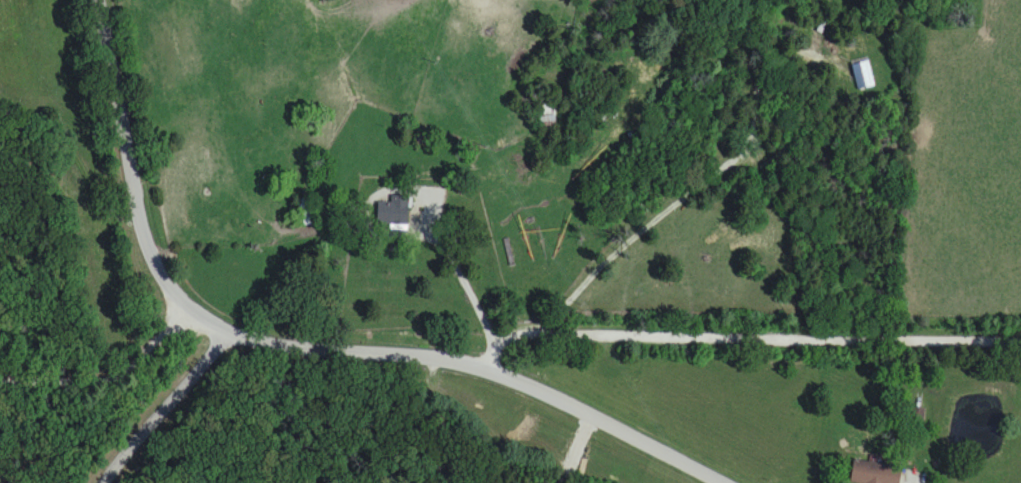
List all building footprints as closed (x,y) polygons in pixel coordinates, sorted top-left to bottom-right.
[(861,89),(874,85),(866,58),(853,62),(861,89)] [(556,106),(540,106),(540,128),(556,128),(556,106)] [(408,226),(408,196),(375,196),(375,226),(408,226)] [(320,224),(320,211),(304,211),(304,224),(320,224)] [(901,466),(853,461),(850,482),(899,482),(901,466)]
